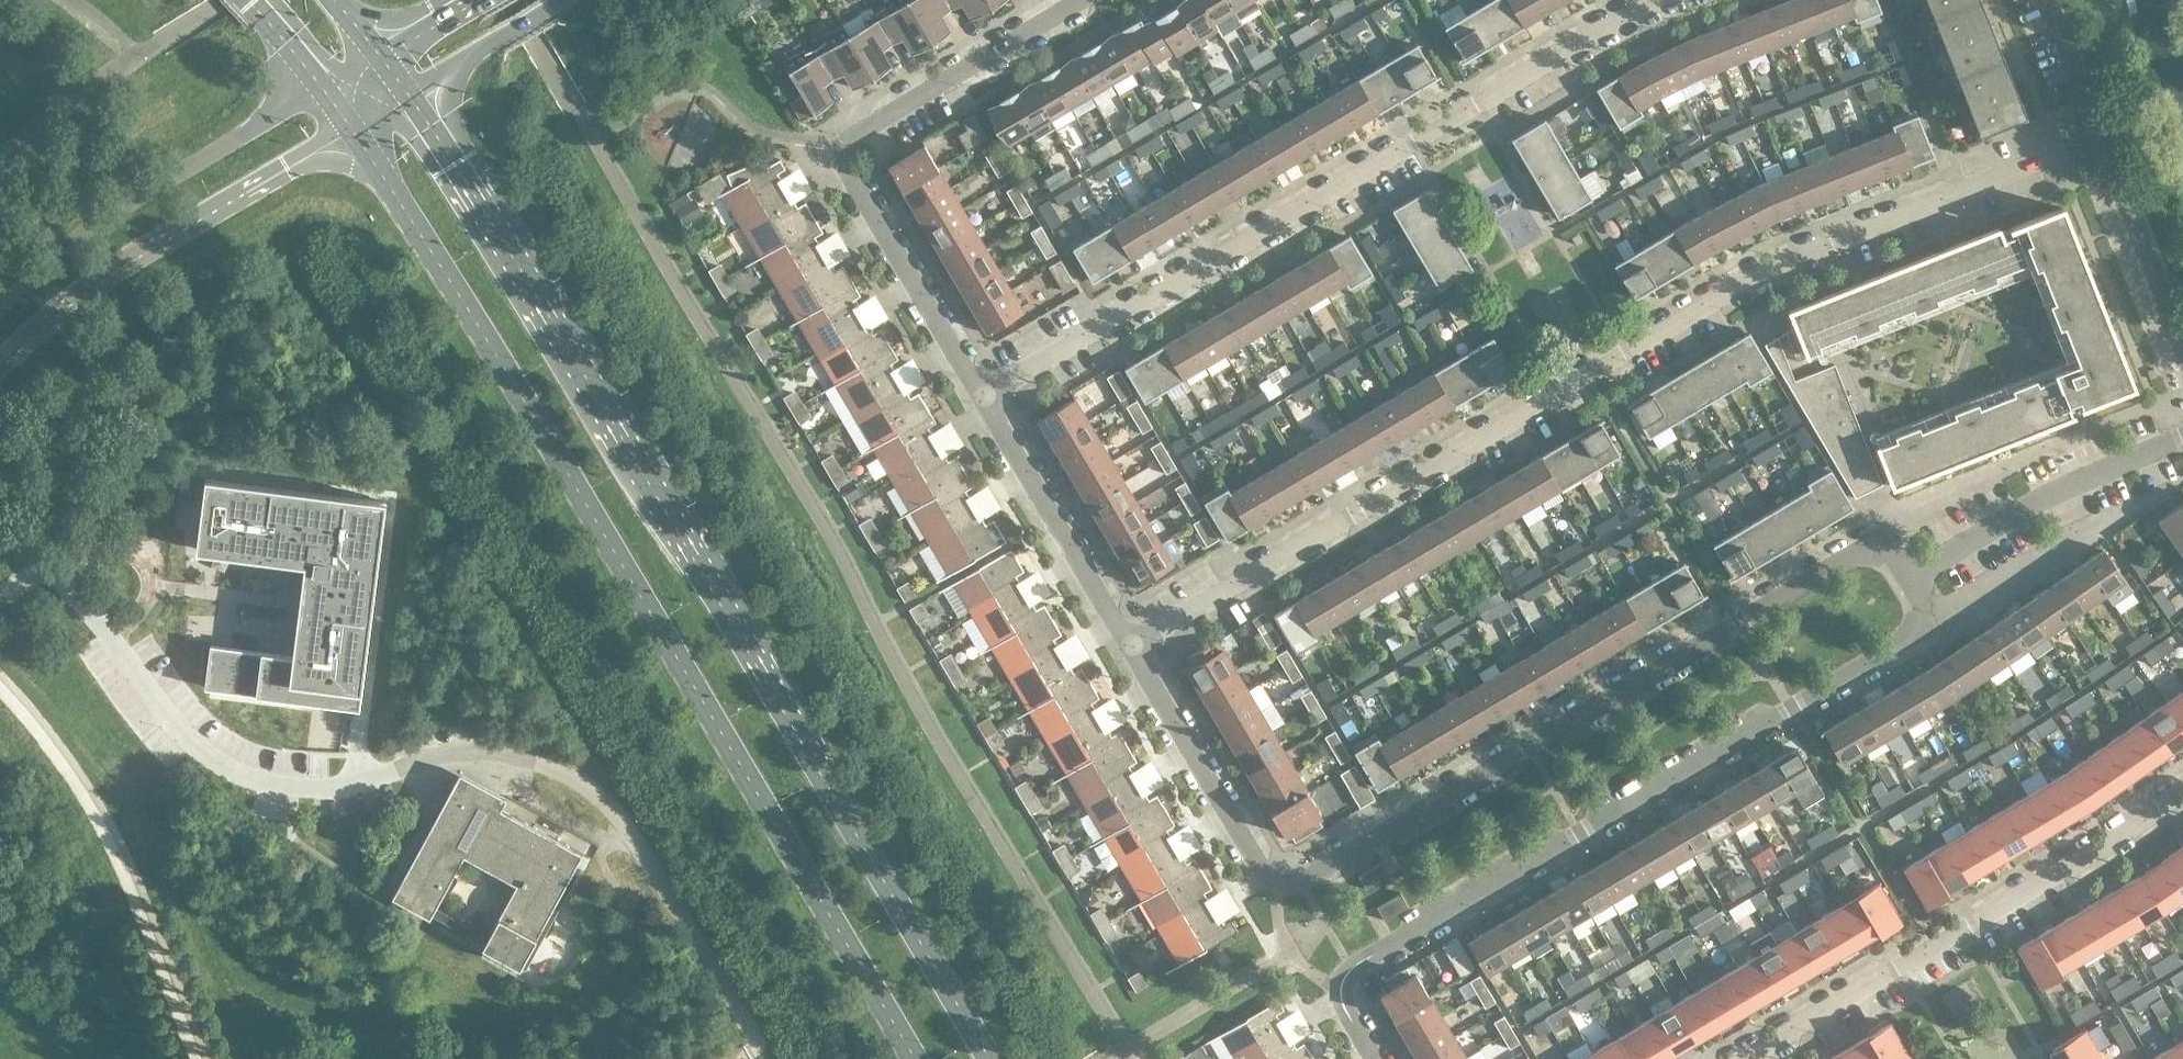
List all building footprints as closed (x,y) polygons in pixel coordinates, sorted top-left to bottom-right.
[(907,0),(883,0),(882,1),(885,5),(875,13),(890,38),(901,32),(913,52),(932,44),(933,45),(934,45),(907,0)] [(947,0),(907,0),(934,45),(934,43),(950,30),(938,10),(949,3),(947,0)] [(987,0),(961,0),(972,17),(991,9),(992,10),(993,10),(987,0)] [(993,10),(993,8),(1003,0),(987,0),(993,10)] [(1200,0),(1183,0),(1176,6),(1194,36),(1195,35),(1215,23),(1213,20),(1212,20),(1200,0)] [(1228,0),(1200,0),(1212,20),(1213,20),(1233,8),(1228,0)] [(1233,8),(1247,0),(1228,0),(1233,8)] [(1339,1),(1345,12),(1356,5),(1352,0),(1340,0),(1339,1)] [(1510,0),(1490,0),(1486,3),(1505,36),(1525,24),(1510,0)] [(1538,0),(1510,0),(1525,24),(1545,12),(1538,0)] [(1565,0),(1538,0),(1545,12),(1565,0)] [(1798,0),(1785,0),(1775,4),(1789,40),(1811,31),(1798,0)] [(1824,0),(1798,0),(1811,31),(1833,23),(1824,0)] [(1849,0),(1824,0),(1833,23),(1854,14),(1855,14),(1849,0)] [(1855,14),(1854,14),(1856,20),(1880,10),(1876,0),(1849,0),(1855,14)] [(1932,14),(1968,0),(1926,0),(1932,14)] [(1981,0),(1968,0),(1932,14),(1955,73),(2002,54),(1981,0)] [(1345,12),(1339,1),(1328,7),(1335,18),(1345,12)] [(1505,36),(1486,3),(1466,14),(1486,47),(1505,36)] [(1789,40),(1775,4),(1753,13),(1767,49),(1789,40)] [(1387,14),(1382,5),(1370,12),(1375,21),(1387,14)] [(1194,36),(1176,6),(1167,14),(1156,18),(1174,48),(1173,48),(1175,52),(1197,39),(1195,35),(1194,36)] [(1913,21),(1908,8),(1898,12),(1903,25),(1913,21)] [(890,38),(875,13),(863,18),(861,13),(842,24),(848,34),(875,80),(875,79),(875,78),(891,65),(879,44),(890,38)] [(1767,49),(1753,13),(1730,22),(1745,57),(1767,49)] [(1486,47),(1466,14),(1445,27),(1465,60),(1486,47)] [(1140,17),(1131,23),(1151,57),(1153,60),(1173,48),(1174,48),(1156,18),(1144,22),(1140,17)] [(1367,26),(1362,17),(1350,24),(1356,33),(1367,26)] [(1310,22),(1299,28),(1306,39),(1317,33),(1310,22)] [(1745,57),(1730,22),(1708,30),(1723,66),(1745,57)] [(1151,57),(1131,23),(1126,25),(1127,27),(1124,30),(1111,35),(1131,69),(1151,57)] [(1919,37),(1914,23),(1904,27),(1910,41),(1919,37)] [(848,34),(842,24),(830,31),(825,34),(824,38),(826,40),(816,48),(831,73),(842,67),(854,87),(873,79),(874,80),(875,80),(848,34)] [(1356,33),(1350,24),(1339,31),(1344,40),(1356,33)] [(1306,39),(1299,28),(1289,34),(1295,45),(1306,39)] [(1723,66),(1708,30),(1685,40),(1700,75),(1723,66)] [(1131,69),(1111,35),(1100,44),(1096,46),(1095,44),(1090,47),(1110,81),(1131,69)] [(1904,46),(1900,36),(1887,41),(1891,51),(1904,46)] [(1326,46),(1321,38),(1309,45),(1314,53),(1326,46)] [(1700,75),(1685,40),(1662,51),(1679,85),(1700,75)] [(783,59),(789,69),(788,70),(802,93),(792,101),(802,119),(815,114),(815,115),(816,114),(816,113),(832,100),(820,79),(831,73),(816,48),(814,48),(812,43),(802,47),(803,48),(784,59),(783,58),(783,59)] [(1417,44),(1396,56),(1415,89),(1436,77),(1417,44)] [(1314,53),(1309,45),(1297,51),(1303,60),(1314,53)] [(1269,46),(1259,52),(1265,63),(1276,57),(1269,46)] [(1908,55),(1904,46),(1891,51),(1895,60),(1908,55)] [(1110,81),(1090,47),(1086,50),(1087,51),(1083,54),(1070,59),(1090,93),(1110,81)] [(1679,85),(1662,51),(1640,62),(1658,96),(1679,85)] [(1265,63),(1259,52),(1248,58),(1255,69),(1265,63)] [(2026,115),(2002,54),(1955,73),(1979,133),(2026,115)] [(1415,89),(1396,56),(1376,68),(1396,101),(1415,89)] [(1090,93),(1070,59),(1059,68),(1055,70),(1054,68),(1049,71),(1070,105),(1090,93)] [(1863,61),(1850,66),(1854,76),(1867,71),(1863,61)] [(1910,61),(1897,66),(1901,75),(1914,70),(1910,61)] [(1285,71),(1280,62),(1268,69),(1274,78),(1285,71)] [(1658,96),(1640,62),(1618,75),(1638,108),(1639,107),(1658,96)] [(1854,76),(1850,66),(1838,72),(1841,81),(1854,76)] [(1942,93),(1932,67),(1922,71),(1932,97),(1942,93)] [(1396,101),(1376,68),(1357,79),(1377,112),(1396,101)] [(1229,69),(1219,76),(1225,87),(1236,80),(1229,69)] [(1274,78),(1268,69),(1257,76),(1262,84),(1274,78)] [(1918,80),(1914,70),(1901,75),(1905,85),(1918,80)] [(1070,105),(1049,71),(1045,74),(1046,75),(1042,78),(1029,83),(1049,117),(1070,105)] [(1638,108),(1618,75),(1596,88),(1622,131),(1645,118),(1639,107),(1638,108)] [(1225,87),(1219,76),(1208,82),(1214,93),(1225,87)] [(1877,85),(1873,76),(1860,81),(1864,90),(1877,85)] [(1377,112),(1357,79),(1337,91),(1356,124),(1377,112)] [(1819,79),(1806,84),(1810,94),(1823,88),(1819,79)] [(1054,125),(1049,117),(1029,83),(1018,92),(1014,94),(1013,92),(1009,95),(1029,129),(1034,137),(1054,125)] [(1810,94),(1806,84),(1793,89),(1797,99),(1810,94)] [(1244,95),(1239,86),(1227,93),(1233,102),(1244,95)] [(1847,97),(1843,88),(1830,92),(1834,102),(1847,97)] [(1356,124),(1337,91),(1316,103),(1336,136),(1356,124)] [(1834,102),(1830,92),(1817,98),(1821,107),(1834,102)] [(1233,102),(1227,93),(1216,100),(1221,109),(1233,102)] [(1187,94),(1176,101),(1183,112),(1194,105),(1187,94)] [(1029,129),(1009,95),(1004,98),(1005,99),(1001,102),(988,108),(995,129),(997,128),(999,127),(1008,142),(1029,129)] [(1775,96),(1762,101),(1766,111),(1778,106),(1775,96)] [(1924,97),(1917,100),(1923,113),(1930,110),(1924,97)] [(1603,111),(1596,100),(1587,105),(1594,117),(1603,111)] [(1183,112),(1176,101),(1166,107),(1172,118),(1183,112)] [(1766,111),(1762,101),(1749,106),(1753,116),(1766,111)] [(1336,136),(1316,103),(1296,115),(1315,148),(1336,136)] [(1802,115),(1799,105),(1786,110),(1790,120),(1802,115)] [(1204,119),(1199,110),(1187,117),(1192,126),(1204,119)] [(1790,120),(1786,110),(1773,115),(1777,125),(1790,120)] [(1610,123),(1603,111),(1594,117),(1601,128),(1610,123)] [(988,136),(974,113),(962,120),(967,128),(958,134),(967,149),(988,136)] [(1732,113),(1720,118),(1724,128),(1736,123),(1732,113)] [(1892,124),(1894,129),(1895,129),(1910,164),(1933,155),(1917,114),(1892,124)] [(1315,148),(1296,115),(1275,127),(1295,160),(1315,148)] [(1192,126),(1187,117),(1175,124),(1180,133),(1192,126)] [(1147,118),(1136,125),(1143,136),(1153,129),(1147,118)] [(1557,138),(1545,118),(1512,138),(1524,158),(1557,138)] [(1724,128),(1720,118),(1707,123),(1711,133),(1724,128)] [(1754,134),(1750,124),(1737,130),(1741,139),(1754,134)] [(1143,136),(1136,125),(1126,131),(1132,142),(1143,136)] [(1295,160),(1275,127),(1255,139),(1275,172),(1295,160)] [(1895,129),(1894,129),(1873,137),(1887,173),(1910,164),(1895,129)] [(1741,139),(1737,130),(1725,135),(1729,145),(1741,139)] [(1163,143),(1158,134),(1146,141),(1151,150),(1163,143)] [(1694,134),(1682,141),(1688,149),(1699,143),(1694,134)] [(1887,173),(1873,137),(1851,146),(1865,182),(1887,173)] [(1568,158),(1557,138),(1524,158),(1535,177),(1568,158)] [(1626,150),(1619,138),(1610,143),(1617,155),(1626,150)] [(1275,172),(1255,139),(1235,152),(1254,184),(1275,172)] [(1151,150),(1146,141),(1134,148),(1139,157),(1151,150)] [(1688,149),(1682,141),(1671,148),(1676,156),(1688,149)] [(1106,142),(1095,149),(1102,160),(1113,153),(1106,142)] [(1000,157),(992,143),(982,149),(990,163),(1000,157)] [(889,166),(902,187),(937,166),(925,145),(889,166)] [(1865,182),(1851,146),(1829,155),(1843,190),(1865,182)] [(1707,157),(1702,148),(1690,155),(1696,164),(1707,157)] [(1102,160),(1095,149),(1085,155),(1091,166),(1102,160)] [(1649,149),(1637,156),(1642,165),(1654,158),(1649,149)] [(1632,161),(1626,150),(1617,155),(1624,167),(1632,161)] [(1254,184),(1235,152),(1214,164),(1234,197),(1254,184)] [(1696,164),(1690,155),(1679,162),(1684,171),(1696,164)] [(1843,190),(1829,155),(1807,164),(1821,199),(1843,190)] [(1008,170),(1000,157),(990,163),(998,176),(1008,170)] [(722,193),(745,231),(769,217),(762,205),(788,189),(778,173),(786,168),(780,159),(768,166),(763,158),(726,174),(732,187),(722,193)] [(1579,177),(1568,158),(1535,177),(1546,197),(1579,177)] [(1659,166),(1654,158),(1642,165),(1647,173),(1659,166)] [(1122,167),(1117,159),(1105,165),(1110,174),(1122,167)] [(1234,197),(1214,164),(1194,176),(1213,209),(1234,197)] [(1821,199),(1807,164),(1785,172),(1799,208),(1821,199)] [(1110,174),(1105,165),(1093,172),(1099,181),(1110,174)] [(949,187),(937,166),(902,187),(914,208),(949,187)] [(1065,167),(1055,173),(1061,184),(1072,178),(1065,167)] [(1636,167),(1624,174),(1630,183),(1641,177),(1636,167)] [(1799,208),(1785,172),(1761,182),(1777,217),(1799,208)] [(1061,184),(1055,173),(1044,179),(1051,190),(1061,184)] [(1663,184),(1658,175),(1646,182),(1651,190),(1663,184)] [(1213,209),(1194,176),(1173,188),(1193,221),(1213,209)] [(1591,197),(1579,177),(1546,197),(1558,217),(1591,197)] [(1082,191),(1077,182),(1065,189),(1071,198),(1082,191)] [(1651,190),(1646,182),(1634,188),(1640,197),(1651,190)] [(1777,217),(1761,182),(1738,194),(1756,228),(1777,217)] [(1024,198),(1016,184),(1006,190),(1014,204),(1024,198)] [(962,207),(949,187),(914,208),(926,228),(962,207)] [(1193,221),(1173,188),(1153,200),(1173,233),(1193,221)] [(797,206),(788,189),(762,205),(769,217),(745,231),(760,257),(818,223),(805,201),(797,206)] [(1071,198),(1065,189),(1054,196),(1059,205),(1071,198)] [(1437,209),(1426,189),(1393,209),(1405,229),(1437,209)] [(687,192),(668,203),(673,211),(675,209),(684,224),(703,213),(694,198),(692,199),(687,192)] [(1756,228),(1738,194),(1717,205),(1735,239),(1756,228)] [(1625,206),(1619,197),(1608,204),(1613,213),(1625,206)] [(1032,211),(1024,198),(1014,204),(1022,217),(1032,211)] [(1173,233),(1153,200),(1133,212),(1152,245),(1173,233)] [(1613,213),(1608,204),(1596,211),(1601,220),(1613,213)] [(1735,239),(1717,205),(1696,217),(1714,250),(1735,239)] [(974,228),(962,207),(926,228),(938,248),(974,228)] [(2011,227),(2013,234),(2003,238),(1998,227),(1790,310),(1795,325),(1789,329),(1798,351),(1805,348),(1809,359),(2031,271),(2066,360),(1874,436),(1890,479),(1886,481),(1886,482),(1891,480),(1893,485),(2072,414),(2068,403),(2079,399),(2082,406),(2133,386),(2062,207),(2011,227)] [(1449,228),(1437,209),(1405,229),(1416,248),(1449,228)] [(1152,245),(1133,212),(1112,224),(1132,257),(1152,245)] [(1714,250),(1696,217),(1674,229),(1694,262),(1714,250)] [(823,231),(818,223),(760,257),(783,295),(807,281),(799,268),(825,253),(815,236),(823,231)] [(1132,257),(1112,224),(1093,235),(1113,268),(1132,257)] [(1049,238),(1041,225),(1030,231),(1038,244),(1049,238)] [(986,248),(974,228),(938,248),(951,269),(986,248)] [(1460,248),(1449,228),(1416,248),(1427,267),(1460,248)] [(1694,262),(1674,229),(1655,241),(1675,274),(1694,262)] [(1375,278),(1349,234),(1328,247),(1347,280),(1346,281),(1352,291),(1375,278)] [(1369,234),(1360,239),(1367,251),(1376,246),(1369,234)] [(1113,268),(1093,235),(1073,247),(1093,280),(1113,268)] [(1057,252),(1049,238),(1038,244),(1046,258),(1057,252)] [(1675,274),(1655,241),(1636,252),(1655,285),(1675,274)] [(1383,257),(1376,246),(1367,251),(1374,263),(1383,257)] [(1347,280),(1328,247),(1307,259),(1327,292),(1346,281),(1347,280)] [(998,268),(986,248),(951,269),(963,289),(998,268)] [(1472,268),(1460,248),(1427,267),(1439,287),(1472,268)] [(1655,285),(1636,252),(1615,264),(1634,297),(1655,285)] [(835,270),(825,253),(799,268),(807,281),(783,295),(798,320),(856,286),(843,265),(835,270)] [(1075,282),(1061,259),(1049,266),(1062,289),(1075,282)] [(1327,292),(1307,259),(1287,271),(1306,304),(1327,292)] [(719,265),(709,271),(716,283),(727,277),(719,265)] [(1010,289),(998,268),(963,289),(975,310),(1010,289)] [(1306,304),(1287,271),(1266,283),(1286,316),(1306,304)] [(1392,273),(1383,278),(1390,289),(1399,284),(1392,273)] [(734,289),(727,277),(716,283),(723,295),(734,289)] [(1286,316),(1266,283),(1246,296),(1266,328),(1286,316)] [(1405,296),(1399,284),(1390,289),(1397,301),(1405,296)] [(861,295),(856,286),(798,320),(821,358),(844,344),(837,332),(863,316),(853,300),(861,295)] [(1023,310),(1010,289),(975,310),(989,333),(990,332),(989,330),(1023,310)] [(1460,304),(1455,295),(1443,302),(1448,311),(1460,304)] [(1266,328),(1246,296),(1226,308),(1245,341),(1266,328)] [(1395,311),(1390,303),(1378,310),(1383,318),(1395,311)] [(1441,316),(1436,307),(1424,314),(1429,323),(1441,316)] [(1245,341),(1226,308),(1205,320),(1225,353),(1245,341)] [(1400,320),(1395,311),(1383,318),(1388,327),(1400,320)] [(1429,323),(1424,314),(1412,321),(1417,329),(1429,323)] [(873,333),(863,316),(837,332),(844,344),(821,358),(836,384),(893,350),(881,328),(873,333)] [(1225,353),(1205,320),(1185,332),(1204,365),(1225,353)] [(1450,323),(1454,330),(1458,328),(1454,321),(1450,323)] [(1360,332),(1365,340),(1377,333),(1372,325),(1360,332)] [(757,328),(747,334),(754,346),(764,340),(757,328)] [(1401,339),(1396,330),(1384,337),(1390,346),(1401,339)] [(1771,369),(1749,331),(1727,344),(1747,377),(1746,378),(1749,383),(1771,369)] [(1204,365),(1185,332),(1164,344),(1184,377),(1204,365)] [(1794,379),(1777,336),(1764,344),(1855,497),(1882,484),(1882,483),(1834,364),(1794,379)] [(1390,346),(1384,337),(1373,344),(1378,353),(1390,346)] [(1512,370),(1493,337),(1472,349),(1491,382),(1512,370)] [(771,352),(764,340),(754,346),(761,358),(771,352)] [(1344,341),(1332,348),(1338,357),(1349,350),(1344,341)] [(1184,377),(1164,344),(1145,355),(1165,388),(1184,377)] [(1747,377),(1727,344),(1708,356),(1728,389),(1746,378),(1747,377)] [(1338,357),(1332,348),(1321,355),(1326,364),(1338,357)] [(1491,382),(1472,349),(1452,361),(1472,394),(1491,382)] [(898,358),(893,350),(836,384),(858,422),(882,407),(875,395),(900,380),(890,363),(898,358)] [(1361,363),(1355,354),(1344,361),(1349,370),(1361,363)] [(1165,388),(1145,355),(1125,367),(1145,400),(1165,388)] [(1728,389),(1708,356),(1689,367),(1708,400),(1728,389)] [(1349,370),(1344,361),(1332,368),(1337,377),(1349,370)] [(1472,394),(1452,361),(1433,372),(1453,405),(1472,394)] [(1303,365),(1291,372),(1297,381),(1308,374),(1303,365)] [(1708,400),(1689,367),(1669,378),(1689,411),(1708,400)] [(1133,393),(1119,369),(1107,376),(1120,400),(1133,393)] [(1297,381),(1291,372),(1280,379),(1285,388),(1297,381)] [(1453,405),(1433,372),(1413,384),(1432,417),(1453,405)] [(1320,387),(1315,378),(1303,385),(1308,394),(1320,387)] [(1689,411),(1669,378),(1650,390),(1670,423),(1689,411)] [(910,397),(900,380),(875,395),(882,407),(858,422),(873,447),(931,413),(918,392),(910,397)] [(1432,417),(1413,384),(1392,396),(1412,429),(1432,417)] [(1308,394),(1303,385),(1291,392),(1296,401),(1308,394)] [(1262,389),(1251,396),(1256,405),(1268,398),(1262,389)] [(1670,423),(1650,390),(1629,402),(1649,435),(1670,423)] [(794,392),(784,398),(791,410),(801,404),(794,392)] [(1256,405),(1251,396),(1239,403),(1244,412),(1256,405)] [(1412,429),(1392,396),(1372,408),(1391,441),(1412,429)] [(1038,417),(1052,440),(1087,419),(1075,398),(1041,418),(1039,416),(1038,417)] [(1145,413),(1137,400),(1126,406),(1134,419),(1145,413)] [(1796,411),(1791,402),(1779,409),(1784,418),(1796,411)] [(1279,411),(1274,403),(1262,409),(1267,418),(1279,411)] [(809,415),(801,404),(791,410),(798,422),(809,415)] [(1391,441),(1372,408),(1351,420),(1371,453),(1391,441)] [(1267,418),(1262,409),(1250,416),(1256,425),(1267,418)] [(1801,419),(1796,411),(1784,418),(1789,426),(1801,419)] [(936,422),(931,413),(873,447),(896,485),(920,471),(912,458),(938,443),(928,426),(936,422)] [(1153,426),(1145,413),(1134,419),(1142,433),(1153,426)] [(1222,414),(1210,421),(1215,429),(1227,422),(1222,414)] [(1099,440),(1087,419),(1052,440),(1064,461),(1099,440)] [(1371,453),(1351,420),(1331,433),(1351,465),(1371,453)] [(1599,420),(1578,432),(1598,465),(1619,453),(1599,420)] [(1215,429),(1210,421),(1198,427),(1203,436),(1215,429)] [(1805,425),(1793,432),(1798,440),(1810,433),(1805,425)] [(1238,435),(1233,427),(1221,434),(1227,442),(1238,435)] [(1767,427),(1755,434),(1760,443),(1772,436),(1767,427)] [(1598,465),(1578,432),(1559,444),(1579,477),(1598,465)] [(1351,465),(1331,433),(1311,445),(1330,478),(1351,465)] [(1815,442),(1810,433),(1798,440),(1803,449),(1815,442)] [(1227,442),(1221,434),(1210,440),(1215,449),(1227,442)] [(1760,443),(1755,434),(1743,441),(1749,450),(1760,443)] [(1183,437),(1171,444),(1176,453),(1188,446),(1183,437)] [(1112,460),(1099,440),(1064,461),(1076,481),(1112,460)] [(1169,454),(1161,440),(1151,446),(1159,460),(1169,454)] [(1781,451),(1775,442),(1764,449),(1769,458),(1781,451)] [(948,460),(938,443),(912,458),(920,471),(896,485),(911,511),(969,476),(956,455),(948,460)] [(1579,477),(1559,444),(1540,455),(1559,488),(1579,477)] [(1330,478),(1311,445),(1290,457),(1310,490),(1330,478)] [(1726,448),(1715,454),(1720,463),(1732,456),(1726,448)] [(1769,458),(1764,449),(1752,456),(1757,465),(1769,458)] [(1196,460),(1191,451),(1179,458),(1185,467),(1196,460)] [(1177,467),(1169,454),(1159,460),(1167,473),(1177,467)] [(1720,463),(1715,454),(1703,461),(1708,470),(1720,463)] [(832,455),(822,461),(829,473),(839,467),(832,455)] [(1559,488),(1540,455),(1519,467),(1539,500),(1559,488)] [(1310,490),(1290,457),(1270,469),(1289,502),(1310,490)] [(1124,481),(1112,460),(1076,481),(1088,501),(1124,481)] [(1202,469),(1196,460),(1185,467),(1190,476),(1202,469)] [(1683,473),(1689,482),(1701,475),(1695,466),(1683,473)] [(846,479),(839,467),(829,473),(836,485),(846,479)] [(1539,500),(1519,467),(1499,479),(1519,512),(1539,500)] [(1744,476),(1738,468),(1727,475),(1732,483),(1744,476)] [(1853,506),(1830,468),(1807,482),(1810,487),(1811,486),(1831,519),(1853,506)] [(1289,502),(1270,469),(1249,481),(1269,514),(1289,502)] [(1632,477),(1631,482),(1635,489),(1644,483),(1638,474),(1632,477)] [(1732,483),(1727,475),(1715,481),(1720,490),(1732,483)] [(974,485),(969,476),(911,511),(933,548),(957,534),(950,522),(976,507),(966,490),(974,485)] [(206,477),(197,548),(306,562),(294,654),(211,644),(206,686),(360,705),(386,500),(206,477)] [(1519,512),(1499,479),(1479,492),(1498,525),(1519,512)] [(1136,501),(1124,481),(1088,501),(1101,522),(1136,501)] [(1193,495),(1185,481),(1175,487),(1183,501),(1193,495)] [(1249,481),(1230,492),(1229,493),(1249,526),(1269,514),(1249,481)] [(1713,495),(1707,486),(1695,493),(1701,502),(1713,495)] [(1811,486),(1810,487),(1792,497),(1812,530),(1831,519),(1811,486)] [(861,495),(857,487),(845,494),(850,502),(861,495)] [(1227,487),(1204,501),(1227,539),(1249,526),(1229,493),(1230,492),(1227,487)] [(1498,525),(1479,492),(1458,504),(1478,537),(1498,525)] [(1201,508),(1193,495),(1183,501),(1191,514),(1201,508)] [(1812,530),(1792,497),(1773,509),(1792,542),(1812,530)] [(1148,521),(1136,501),(1101,522),(1113,542),(1148,521)] [(1623,508),(1629,517),(1641,510),(1635,501),(1623,508)] [(2171,539),(2182,531),(2182,501),(2157,519),(2171,539)] [(1478,537),(1458,504),(1438,516),(1457,549),(1478,537)] [(986,523),(976,507),(950,522),(957,534),(933,548),(949,575),(1007,541),(994,519),(986,523)] [(1792,542),(1773,509),(1754,520),(1773,553),(1792,542)] [(1616,513),(1604,520),(1609,529),(1621,522),(1616,513)] [(1219,538),(1205,515),(1193,522),(1207,546),(1219,538)] [(1457,549),(1438,516),(1417,528),(1437,561),(1457,549)] [(870,518),(860,524),(867,536),(877,530),(870,518)] [(1609,529),(1604,520),(1592,527),(1598,536),(1609,529)] [(1773,553),(1754,520),(1734,532),(1754,565),(1773,553)] [(1160,542),(1148,521),(1113,542),(1125,563),(1160,542)] [(1653,530),(1647,522),(1635,529),(1641,537),(1653,530)] [(1437,561),(1417,528),(1397,540),(1417,573),(1437,561)] [(884,542),(877,530),(867,536),(874,548),(884,542)] [(2171,539),(2182,555),(2182,531),(2171,539)] [(1754,565),(1734,532),(1713,544),(1733,577),(1754,565)] [(1633,542),(1628,533),(1616,540),(1621,549),(1633,542)] [(1578,539),(1566,546),(1571,555),(1583,548),(1578,539)] [(1417,573),(1397,540),(1377,552),(1396,585),(1417,573)] [(1621,549),(1616,540),(1604,547),(1610,556),(1621,549)] [(1172,562),(1160,542),(1125,563),(1139,586),(1140,585),(1139,583),(1149,577),(1153,585),(1186,565),(1181,556),(1172,562)] [(1571,555),(1566,546),(1555,553),(1560,562),(1571,555)] [(954,582),(969,608),(993,594),(1000,607),(1026,592),(1016,575),(1024,570),(1011,548),(954,582)] [(2083,562),(2105,593),(2112,604),(2132,590),(2103,548),(2083,562)] [(2133,549),(2125,555),(2132,566),(2141,560),(2133,549)] [(1396,585),(1377,552),(1356,564),(1376,597),(1396,585)] [(1592,563),(1586,554),(1575,561),(1580,570),(1592,563)] [(2149,571),(2141,560),(2132,566),(2140,577),(2149,571)] [(1580,570),(1575,561),(1563,568),(1568,577),(1580,570)] [(1684,562),(1663,574),(1682,607),(1703,595),(1684,562)] [(2105,593),(2083,562),(2063,575),(2085,607),(2105,593)] [(1376,597),(1356,564),(1336,576),(1355,609),(1376,597)] [(1537,564),(1525,570),(1531,579),(1542,572),(1537,564)] [(1531,579),(1525,570),(1514,577),(1519,586),(1531,579)] [(1682,607),(1663,574),(1643,586),(1663,619),(1682,607)] [(2085,607),(2063,575),(2044,589),(2066,620),(2085,607)] [(1355,609),(1336,576),(1315,588),(1335,621),(1355,609)] [(1551,587),(1546,578),(1534,585),(1539,594),(1551,587)] [(908,582),(897,588),(905,601),(915,595),(908,582)] [(1539,594),(1534,585),(1522,592),(1528,601),(1539,594)] [(1663,619),(1643,586),(1624,597),(1644,630),(1663,619)] [(1335,621),(1315,588),(1295,600),(1315,633),(1316,633),(1335,621)] [(2160,588),(2152,594),(2159,605),(2168,599),(2160,588)] [(2066,620),(2044,589),(2024,602),(2046,634),(2066,620)] [(1498,590),(1486,597),(1492,606),(1503,599),(1498,590)] [(1036,608),(1026,592),(1000,607),(993,594),(969,608),(992,646),(1049,612),(1044,604),(1036,608)] [(1492,606),(1486,597),(1475,604),(1480,613),(1492,606)] [(1644,630),(1624,597),(1604,609),(1623,642),(1644,630)] [(1508,608),(1503,599),(1492,606),(1497,615),(1508,608)] [(2175,610),(2168,599),(2159,605),(2167,616),(2175,610)] [(1315,633),(1295,600),(1273,613),(1296,651),(1319,637),(1316,633),(1315,633)] [(926,614),(919,602),(909,608),(916,620),(926,614)] [(2046,634),(2024,602),(2005,616),(2027,648),(2046,634)] [(1497,615),(1492,606),(1480,613),(1485,622),(1497,615)] [(1623,642),(1604,609),(1583,621),(1603,654),(1623,642)] [(1062,633),(1049,612),(992,646),(1007,672),(1031,658),(1038,670),(1064,655),(1054,638),(1062,633)] [(1455,612),(1444,619),(1449,628),(1461,621),(1455,612)] [(2027,648),(2005,616),(1985,629),(2007,661),(2027,648)] [(1282,641),(1268,618),(1256,625),(1270,649),(1282,641)] [(1449,628),(1444,619),(1432,626),(1437,635),(1449,628)] [(1603,654),(1583,621),(1563,633),(1582,666),(1603,654)] [(1470,635),(1464,626),(1453,633),(1458,642),(1470,635)] [(2007,661),(1985,629),(1966,642),(1987,674),(2007,661)] [(2147,630),(2136,637),(2141,646),(2153,638),(2147,630)] [(1186,666),(1200,690),(1236,669),(1225,651),(1238,644),(1231,631),(1188,657),(1193,665),(1189,668),(1188,666),(1186,666)] [(1458,642),(1453,633),(1441,640),(1446,649),(1458,642)] [(1582,666),(1563,633),(1542,646),(1562,679),(1582,666)] [(1415,636),(1403,643),(1408,652),(1420,645),(1415,636)] [(2141,646),(2136,637),(2124,645),(2130,654),(2141,646)] [(2166,637),(2154,645),(2162,656),(2174,648),(2166,637)] [(1987,674),(1966,642),(1946,656),(1967,687),(1987,674)] [(1408,652),(1403,643),(1391,650),(1397,659),(1408,652)] [(2162,656),(2154,645),(2143,653),(2150,664),(2162,656)] [(1562,679),(1542,646),(1522,658),(1542,691),(1562,679)] [(1295,662),(1287,648),(1276,654),(1284,668),(1295,662)] [(1429,659),(1424,650),(1412,657),(1417,666),(1429,659)] [(950,654),(940,660),(947,672),(958,666),(950,654)] [(1074,672),(1064,655),(1038,670),(1031,658),(1007,672),(1029,710),(1087,676),(1082,667),(1074,672)] [(1967,687),(1946,656),(1926,669),(1947,701),(1967,687)] [(1417,666),(1412,657),(1400,664),(1406,673),(1417,666)] [(2108,657),(2097,664),(2103,673),(2114,665),(2108,657)] [(1542,691),(1522,658),(1502,670),(1521,703),(1542,691)] [(1374,660),(1362,667),(1367,676),(1379,669),(1374,660)] [(1303,675),(1295,662),(1284,668),(1292,681),(1303,675)] [(2103,673),(2097,664),(2086,672),(2091,681),(2103,673)] [(2127,664),(2115,672),(2123,683),(2135,675),(2127,664)] [(965,678),(958,666),(947,672),(954,684),(965,678)] [(1367,676),(1362,667),(1350,674),(1356,683),(1367,676)] [(1248,690),(1236,669),(1200,690),(1212,710),(1248,690)] [(1947,701),(1926,669),(1906,681),(1925,714),(1947,701)] [(1521,703),(1502,670),(1481,682),(1501,715),(1521,703)] [(2123,683),(2115,672),(2104,681),(2111,691),(2123,683)] [(1388,683),(1383,675),(1371,682),(1376,690),(1388,683)] [(1099,697),(1087,676),(1029,710),(1044,735),(1068,721),(1076,734),(1101,718),(1091,702),(1099,697)] [(1327,677),(1315,684),(1321,692),(1333,685),(1327,677)] [(1925,714),(1906,681),(1885,693),(1905,726),(1925,714)] [(1376,690),(1371,682),(1359,688),(1365,697),(1376,690)] [(1501,715),(1481,682),(1461,694),(1480,727),(1501,715)] [(2068,684),(2057,692),(2062,700),(2074,693),(2068,684)] [(1338,694),(1333,685),(1321,692),(1326,701),(1338,694)] [(1319,703),(1311,689),(1300,695),(1308,709),(1319,703)] [(1260,710),(1248,690),(1212,710),(1225,731),(1260,710)] [(2165,703),(2182,728),(2182,690),(2165,703)] [(2088,691),(2076,699),(2084,710),(2095,702),(2088,691)] [(2062,700),(2057,692),(2045,699),(2051,708),(2062,700)] [(1905,726),(1885,693),(1865,705),(1884,738),(1905,726)] [(1480,727),(1461,694),(1440,706),(1460,739),(1480,727)] [(1346,708),(1341,699),(1329,707),(1334,715),(1346,708)] [(2084,710),(2076,699),(2065,707),(2072,718),(2084,710)] [(1327,716),(1319,703),(1308,709),(1316,722),(1327,716)] [(2165,703),(2146,716),(2168,748),(2182,737),(2182,728),(2165,703)] [(1270,704),(1260,710),(1225,731),(1237,751),(1272,730),(1282,724),(1270,704)] [(1884,738),(1865,705),(1845,717),(1864,750),(1884,738)] [(1460,739),(1440,706),(1420,718),(1440,751),(1460,739)] [(1351,717),(1346,708),(1334,715),(1339,724),(1351,717)] [(2027,710),(2016,718),(2021,726),(2033,719),(2027,710)] [(2050,716),(2038,724),(2045,735),(2057,727),(2050,716)] [(2168,748),(2146,716),(2126,730),(2149,761),(2168,748)] [(1864,750),(1845,717),(1823,730),(1843,763),(1864,750)] [(988,718),(978,724),(985,736),(995,730),(988,718)] [(1111,735),(1101,718),(1076,734),(1068,721),(1044,735),(1067,773),(1124,739),(1119,730),(1111,735)] [(1440,751),(1420,718),(1400,730),(1419,763),(1440,751)] [(2021,726),(2016,718),(2004,725),(2010,734),(2021,726)] [(2045,735),(2038,724),(2026,732),(2033,742),(2045,735)] [(1002,742),(995,730),(985,736),(992,748),(1002,742)] [(1284,751),(1272,730),(1237,751),(1249,772),(1284,751)] [(1343,743),(1335,730),(1325,736),(1333,749),(1343,743)] [(1400,730),(1380,742),(1379,742),(1399,775),(1419,763),(1400,730)] [(2149,761),(2126,730),(2107,743),(2129,775),(2149,761)] [(1377,737),(1355,750),(1377,788),(1399,775),(1379,742),(1380,742),(1377,737)] [(1985,737),(1974,744),(1979,753),(1991,746),(1985,737)] [(1137,760),(1124,739),(1067,773),(1082,799),(1106,785),(1113,797),(1139,782),(1129,765),(1137,760)] [(2012,741),(2000,748),(2007,759),(2019,752),(2012,741)] [(1351,757),(1343,743),(1333,749),(1341,763),(1351,757)] [(2129,775),(2107,743),(2088,757),(2110,788),(2129,775)] [(1979,753),(1974,744),(1962,751),(1967,760),(1979,753)] [(1795,746),(1774,759),(1794,792),(1815,779),(1795,746)] [(2007,759),(2000,748),(1988,756),(1994,767),(2007,759)] [(1296,771),(1284,751),(1249,772),(1261,792),(1296,771)] [(2110,788),(2088,757),(2068,770),(2089,803),(2110,788)] [(1020,759),(1010,765),(1015,774),(1025,768),(1020,759)] [(1794,792),(1774,759),(1754,771),(1773,804),(1794,792)] [(1941,760),(1929,767),(1934,775),(1946,769),(1941,760)] [(1375,798),(1355,764),(1340,772),(1360,807),(1375,798)] [(1971,765),(1959,773),(1966,784),(1978,776),(1971,765)] [(1934,775),(1929,767),(1917,774),(1922,782),(1934,775)] [(2089,803),(2068,770),(2048,782),(2067,816),(2089,803)] [(1308,792),(1296,771),(1261,792),(1273,812),(1308,792)] [(1773,804),(1754,771),(1733,783),(1753,816),(1773,804)] [(461,772),(455,783),(453,781),(452,783),(454,784),(393,896),(430,917),(465,854),(517,883),(483,946),(520,966),(583,852),(501,808),(507,797),(461,772)] [(1891,773),(1883,777),(1887,784),(1895,779),(1891,773)] [(1966,784),(1959,773),(1947,780),(1953,791),(1966,784)] [(1026,781),(1016,787),(1023,799),(1033,793),(1026,781)] [(1149,799),(1139,782),(1113,797),(1106,785),(1082,799),(1105,837),(1162,803),(1157,794),(1149,799)] [(2067,816),(2048,782),(2027,794),(2047,828),(2067,816)] [(1753,816),(1733,783),(1713,795),(1733,828),(1753,816)] [(1900,784),(1888,791),(1894,800),(1905,793),(1900,784)] [(1894,800),(1888,791),(1877,798),(1882,807),(1894,800)] [(1321,813),(1308,792),(1273,812),(1286,834),(1289,832),(1295,841),(1323,825),(1317,815),(1321,813)] [(1939,803),(1932,792),(1920,799),(1927,811),(1939,803)] [(1040,805),(1033,793),(1023,799),(1030,811),(1040,805)] [(2047,828),(2027,794),(2007,807),(2027,840),(2047,828)] [(1733,828),(1713,795),(1693,807),(1712,840),(1733,828)] [(1927,811),(1920,799),(1908,807),(1914,818),(1927,811)] [(1175,824),(1162,803),(1105,837),(1120,862),(1144,848),(1151,861),(1177,845),(1167,829),(1175,824)] [(1712,840),(1693,807),(1672,819),(1692,852),(1712,840)] [(2027,840),(2007,807),(1987,819),(2006,852),(2027,840)] [(1906,822),(1900,811),(1887,819),(1894,829),(1906,822)] [(1692,852),(1672,819),(1652,831),(1671,864),(1692,852)] [(2006,852),(1987,819),(1966,831),(1986,864),(2006,852)] [(1830,826),(1818,833),(1823,841),(1835,834),(1830,826)] [(1671,864),(1652,831),(1631,843),(1651,876),(1671,864)] [(1986,864),(1966,831),(1946,843),(1965,876),(1986,864)] [(1823,841),(1818,833),(1806,839),(1812,848),(1823,841)] [(1651,876),(1631,843),(1611,855),(1631,888),(1651,876)] [(1965,876),(1946,843),(1925,855),(1948,893),(1950,891),(1950,890),(1948,892),(1945,888),(1965,876)] [(1063,845),(1053,851),(1060,863),(1070,857),(1063,845)] [(1187,862),(1177,845),(1151,861),(1144,848),(1120,862),(1142,900),(1200,866),(1195,857),(1187,862)] [(1850,856),(1843,845),(1832,852),(1838,862),(1850,856)] [(2179,847),(2160,860),(2182,893),(2182,892),(2182,852),(2179,847)] [(1789,850),(1777,857),(1782,865),(1794,859),(1789,850)] [(1838,862),(1832,852),(1820,858),(1827,869),(1838,862)] [(1631,888),(1611,855),(1591,867),(1610,900),(1631,888)] [(1948,893),(1925,855),(1902,869),(1903,869),(1905,868),(1926,904),(1924,906),(1925,906),(1948,893)] [(1078,868),(1070,857),(1060,863),(1067,875),(1078,868)] [(1782,865),(1777,857),(1765,863),(1771,872),(1782,865)] [(2182,893),(2160,860),(2141,874),(2162,907),(2182,893)] [(1390,874),(1382,861),(1358,875),(1366,889),(1390,874)] [(1212,887),(1200,866),(1142,900),(1157,926),(1181,911),(1189,924),(1214,909),(1204,892),(1212,887)] [(1610,900),(1591,867),(1570,880),(1590,913),(1610,900)] [(1809,880),(1803,869),(1791,876),(1798,886),(1809,880)] [(2162,907),(2141,874),(2120,886),(2140,920),(2162,907)] [(1798,886),(1791,876),(1780,883),(1786,893),(1798,886)] [(1750,877),(1738,884),(1743,892),(1755,886),(1750,877)] [(1590,913),(1570,880),(1550,892),(1569,925),(1590,913)] [(1881,881),(1858,895),(1880,933),(1903,919),(1903,918),(1901,920),(1879,883),(1881,882),(1881,881)] [(1743,892),(1738,884),(1726,890),(1732,899),(1743,892)] [(2140,920),(2120,886),(2100,898),(2120,932),(2140,920)] [(1767,901),(1760,890),(1749,897),(1755,908),(1767,901)] [(1400,892),(1376,906),(1384,919),(1408,905),(1400,892)] [(1569,925),(1550,892),(1529,904),(1549,937),(1569,925)] [(1880,933),(1858,895),(1837,907),(1857,940),(1877,928),(1879,932),(1877,934),(1880,933)] [(1755,908),(1749,897),(1737,904),(1744,915),(1755,908)] [(2120,932),(2100,898),(2079,910),(2099,944),(2120,932)] [(1549,937),(1529,904),(1509,916),(1529,949),(1549,937)] [(1711,904),(1699,911),(1704,920),(1706,918),(1716,913),(1711,904)] [(1857,940),(1837,907),(1817,919),(1837,952),(1857,940)] [(1101,908),(1091,914),(1098,926),(1108,920),(1101,908)] [(1224,926),(1214,909),(1189,924),(1181,911),(1157,926),(1180,964),(1238,930),(1232,921),(1224,926)] [(2099,944),(2079,910),(2059,922),(2079,956),(2099,944)] [(1704,920),(1699,911),(1687,918),(1693,926),(1695,925),(1704,920)] [(1718,912),(1716,913),(1706,918),(1713,929),(1724,922),(1718,912)] [(1529,949),(1509,916),(1489,928),(1508,961),(1529,949)] [(1713,929),(1706,918),(1704,920),(1695,925),(1701,936),(1713,929)] [(1837,952),(1817,919),(1796,931),(1816,964),(1837,952)] [(1115,932),(1108,920),(1098,926),(1105,938),(1115,932)] [(1769,932),(1776,943),(1796,977),(1816,964),(1796,931),(1790,920),(1769,932)] [(2079,956),(2059,922),(2039,934),(2061,973),(2062,972),(2059,968),(2079,956)] [(1668,925),(1657,932),(1662,941),(1674,934),(1668,925)] [(1508,961),(1489,928),(1468,940),(1487,973),(1508,961)] [(1662,941),(1657,932),(1645,939),(1650,948),(1662,941)] [(2061,973),(2039,934),(2018,947),(2040,985),(2061,973)] [(1476,967),(1457,936),(1442,945),(1461,976),(1476,967)] [(1687,948),(1680,938),(1667,945),(1673,956),(1687,948)] [(1796,977),(1776,943),(1756,955),(1775,989),(1796,977)] [(1673,956),(1667,945),(1656,952),(1662,963),(1673,956)] [(1627,949),(1616,956),(1621,965),(1633,958),(1627,949)] [(2175,951),(2162,958),(2169,969),(2181,962),(2175,951)] [(1775,989),(1756,955),(1735,967),(1755,1001),(1775,989)] [(1621,965),(1616,956),(1604,963),(1609,972),(1621,965)] [(2169,969),(2162,958),(2150,965),(2157,976),(2169,969)] [(1644,974),(1638,963),(1626,970),(1633,980),(1644,974)] [(1381,994),(1394,1016),(1429,995),(1416,974),(1412,976),(1407,966),(1379,983),(1385,992),(1381,994)] [(1755,1001),(1735,967),(1715,980),(1735,1013),(1755,1001)] [(2181,969),(2169,976),(2176,987),(2182,983),(2182,972),(2181,969)] [(1633,980),(1626,970),(1615,976),(1621,987),(1633,980)] [(1139,972),(1129,978),(1136,990),(1146,984),(1139,972)] [(1587,973),(1575,980),(1580,989),(1592,982),(1587,973)] [(1488,987),(1480,974),(1469,980),(1477,994),(1488,987)] [(2134,975),(2122,982),(2128,993),(2141,986),(2134,975)] [(1442,979),(1436,982),(1439,987),(1445,984),(1442,979)] [(1580,989),(1575,980),(1563,987),(1568,996),(1580,989)] [(1735,1013),(1715,980),(1694,992),(1714,1025),(1735,1013)] [(2128,993),(2122,982),(2110,989),(2116,1000),(2128,993)] [(2161,996),(2154,985),(2142,992),(2149,1003),(2161,996)] [(1496,1001),(1488,987),(1477,994),(1485,1007),(1496,1001)] [(1603,998),(1597,987),(1585,994),(1592,1005),(1603,998)] [(1714,1025),(1694,992),(1674,1004),(1694,1037),(1714,1025)] [(2149,1003),(2142,992),(2130,1000),(2137,1011),(2149,1003)] [(1592,1005),(1585,994),(1574,1001),(1580,1011),(1592,1005)] [(1441,1015),(1429,995),(1394,1016),(1406,1036),(1441,1015)] [(1546,998),(1534,1005),(1539,1013),(1551,1006),(1546,998)] [(1236,1058),(1265,1058),(1268,1057),(1260,1045),(1286,1030),(1276,1013),(1284,1008),(1278,999),(1221,1033),(1236,1058)] [(2093,999),(2081,1006),(2088,1017),(2100,1010),(2093,999)] [(1694,1037),(1674,1004),(1654,1016),(1673,1049),(1694,1037)] [(1539,1013),(1534,1005),(1522,1012),(1528,1020),(1539,1013)] [(2088,1017),(2081,1006),(2072,1011),(2079,1022),(2088,1017)] [(1563,1022),(1556,1011),(1545,1018),(1551,1029),(1563,1022)] [(1453,1036),(1441,1015),(1406,1036),(1418,1057),(1453,1036)] [(1512,1028),(1504,1015),(1494,1021),(1502,1034),(1512,1028)] [(1654,1016),(1633,1028),(1652,1058),(1657,1058),(1673,1049),(1654,1016)] [(1551,1029),(1545,1018),(1533,1025),(1540,1036),(1551,1029)] [(1869,1035),(1883,1058),(1911,1058),(1890,1023),(1869,1035)] [(2127,1032),(2122,1024),(2111,1030),(2116,1039),(2127,1032)] [(1520,1042),(1512,1028),(1502,1034),(1510,1048),(1520,1042)] [(1633,1028),(1613,1040),(1624,1058),(1652,1058),(1633,1028)] [(2058,1058),(2081,1058),(2098,1049),(2085,1028),(2051,1048),(2058,1058)] [(1286,1030),(1260,1045),(1268,1057),(1265,1058),(1314,1058),(1304,1042),(1296,1047),(1286,1030)] [(2134,1044),(2127,1032),(2116,1039),(2123,1051),(2134,1044)] [(1869,1035),(1848,1047),(1855,1058),(1883,1058),(1869,1035)] [(1453,1036),(1418,1057),(1419,1058),(1460,1058),(1465,1056),(1453,1036)] [(1613,1040),(1592,1052),(1597,1058),(1624,1058),(1613,1040)] [(2173,1045),(2182,1058),(2182,1040),(2173,1045)] [(2173,1045),(2152,1058),(2153,1058),(2182,1058),(2173,1045)] [(1848,1047),(1828,1058),(1855,1058),(1848,1047)] [(2098,1049),(2081,1058),(2104,1058),(2098,1049)]
